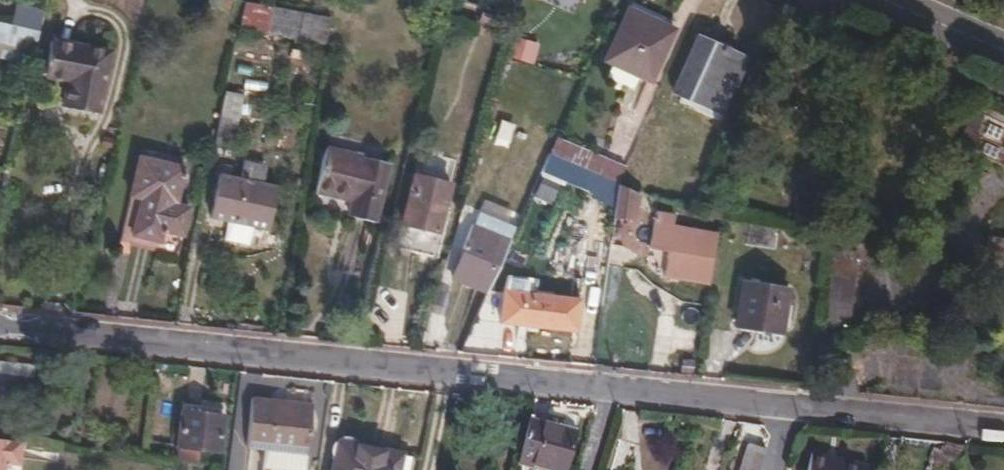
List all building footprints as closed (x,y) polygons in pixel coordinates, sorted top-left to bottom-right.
[(330,42),(334,17),(250,0),(247,0),(242,25),(330,42)] [(679,28),(632,7),(607,60),(654,82),(679,28)] [(500,16),(485,13),(483,21),(498,25),(500,16)] [(0,21),(0,40),(37,49),(40,31),(0,21)] [(508,54),(532,63),(540,43),(516,34),(508,54)] [(747,56),(701,36),(676,91),(722,113),(747,56)] [(112,50),(52,40),(45,75),(69,79),(65,106),(100,112),(112,50)] [(576,66),(570,77),(580,81),(585,70),(576,66)] [(222,115),(214,151),(231,154),(240,119),(222,115)] [(622,180),(628,165),(559,137),(552,152),(620,181),(622,180)] [(391,163),(328,147),(316,192),(353,202),(349,216),(376,222),(391,163)] [(185,166),(143,157),(134,193),(143,196),(136,234),(162,239),(165,229),(185,233),(191,207),(177,204),(185,166)] [(248,161),(243,180),(263,185),(267,165),(248,161)] [(548,185),(569,192),(576,174),(554,166),(548,185)] [(452,184),(417,175),(400,246),(441,255),(446,232),(441,229),(452,184)] [(215,215),(231,218),(255,223),(271,227),(279,188),(263,185),(243,180),(223,176),(215,215)] [(620,183),(613,240),(632,243),(637,206),(639,192),(620,183)] [(653,198),(639,192),(637,206),(647,210),(653,198)] [(712,283),(720,232),(675,225),(676,214),(658,211),(652,247),(695,254),(693,264),(691,279),(712,283)] [(255,223),(231,218),(226,238),(250,244),(255,223)] [(457,278),(490,292),(508,250),(498,246),(503,235),(475,224),(467,244),(471,247),(457,278)] [(498,246),(508,250),(513,239),(503,235),(498,246)] [(815,321),(853,322),(855,247),(817,246),(815,321)] [(695,254),(652,247),(650,257),(693,264),(695,254)] [(506,294),(502,321),(579,329),(582,298),(541,293),(543,275),(515,272),(506,294)] [(791,288),(745,281),(737,324),(784,332),(791,288)] [(0,373),(0,396),(25,400),(27,377),(0,373)] [(268,449),(309,454),(315,403),(254,396),(249,447),(268,449)] [(176,458),(199,461),(201,448),(221,450),(225,415),(182,410),(176,458)] [(530,417),(517,464),(542,469),(569,469),(578,417),(567,414),(556,424),(530,417)] [(2,458),(16,460),(18,439),(0,437),(0,469),(2,458)] [(331,469),(401,469),(405,451),(338,438),(331,469)] [(947,441),(939,461),(935,469),(953,469),(965,443),(947,441)] [(767,449),(748,444),(740,469),(761,469),(767,449)] [(309,454),(268,449),(266,466),(296,469),(306,469),(309,454)] [(814,455),(811,469),(867,469),(867,466),(814,455)] [(939,461),(935,460),(933,463),(929,463),(926,469),(935,469),(939,461)]
